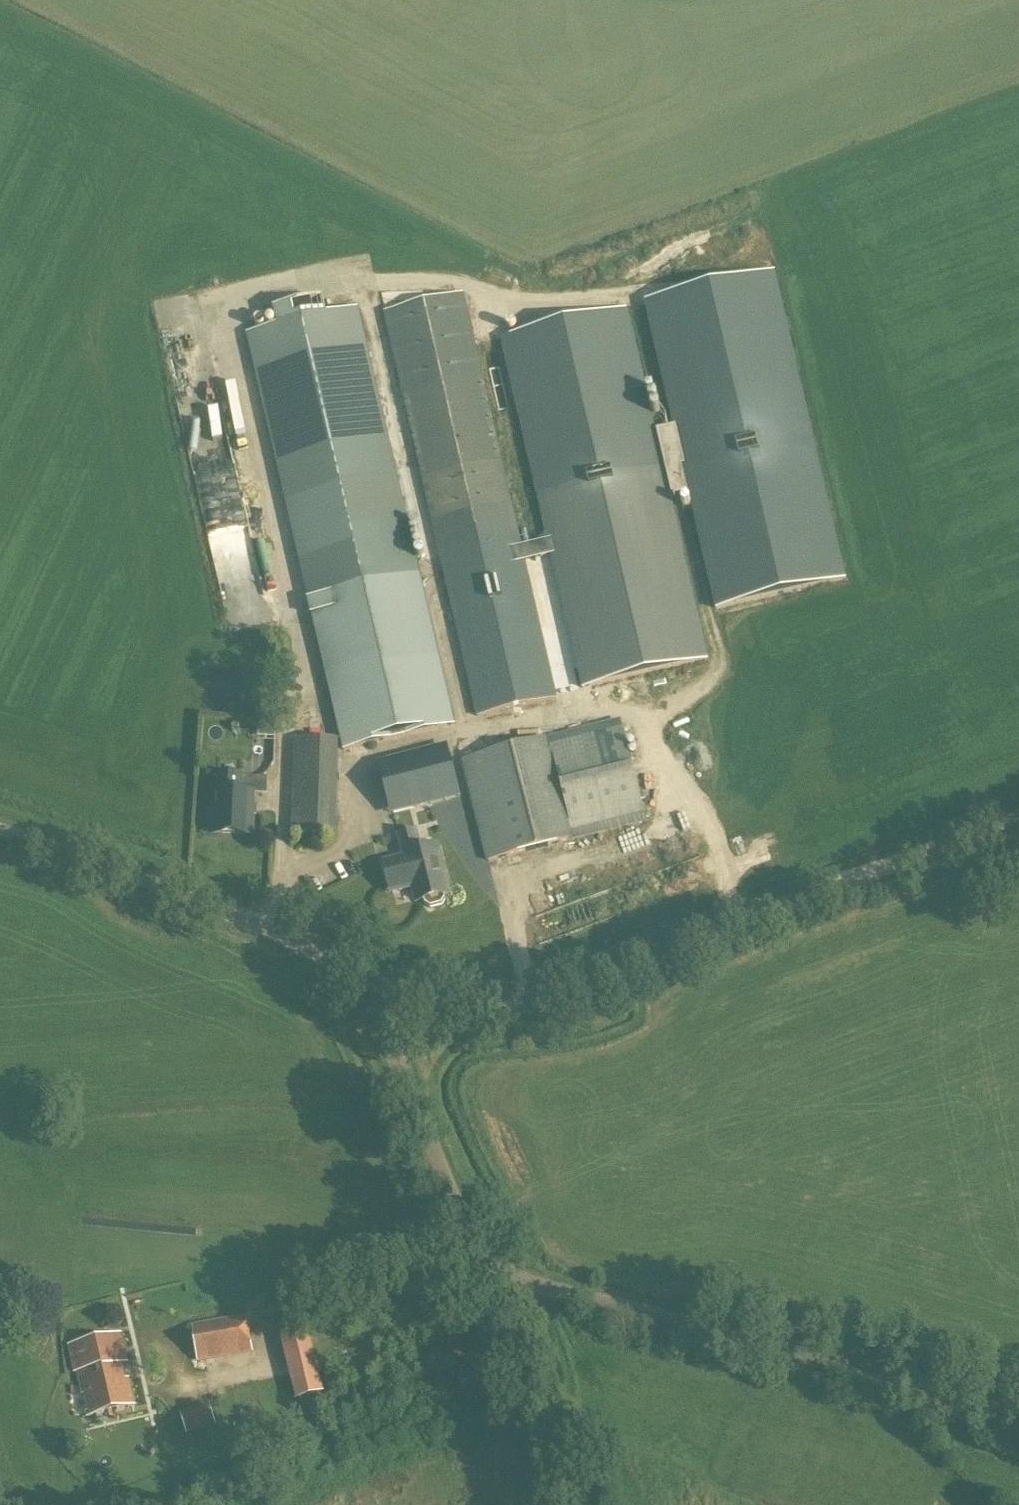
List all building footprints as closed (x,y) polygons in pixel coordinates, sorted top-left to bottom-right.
[(655,432),(670,497),(690,493),(716,601),(844,570),(773,273),(645,304),(674,427),(655,432)] [(550,554),(547,538),(523,544),(483,376),(465,292),(383,312),(403,395),(478,717),(559,698),(526,559),(550,554)] [(358,307),(326,314),(322,297),(276,308),(280,325),(247,333),(344,749),(454,723),(358,307)] [(625,309),(499,339),(537,497),(547,538),(550,554),(583,689),(709,659),(670,497),(655,432),(625,309)] [(226,610),(264,603),(252,536),(240,539),(240,542),(215,546),(226,610)] [(615,721),(465,761),(491,861),(641,821),(628,771),(615,721)] [(334,773),(334,740),(295,739),(293,772),(334,773)] [(463,802),(449,752),(383,770),(391,799),(415,793),(421,813),(463,802)] [(332,822),(334,773),(293,772),(292,821),(332,822)] [(253,836),(254,794),(243,793),(243,777),(217,776),(216,812),(211,812),(211,835),(253,836)] [(292,821),(291,837),(332,838),(332,822),(292,821)] [(422,850),(417,831),(400,835),(406,857),(387,862),(394,892),(416,887),(419,900),(425,899),(427,905),(432,908),(444,905),(447,899),(445,893),(451,892),(439,845),(422,850)] [(247,1315),(193,1324),(199,1361),(253,1352),(247,1315)] [(309,1328),(308,1328),(280,1334),(288,1371),(295,1401),(324,1394),(309,1328)] [(134,1405),(124,1363),(126,1362),(120,1335),(68,1347),(74,1373),(77,1372),(87,1416),(134,1405)] [(187,1433),(217,1425),(211,1403),(181,1411),(187,1433)]
